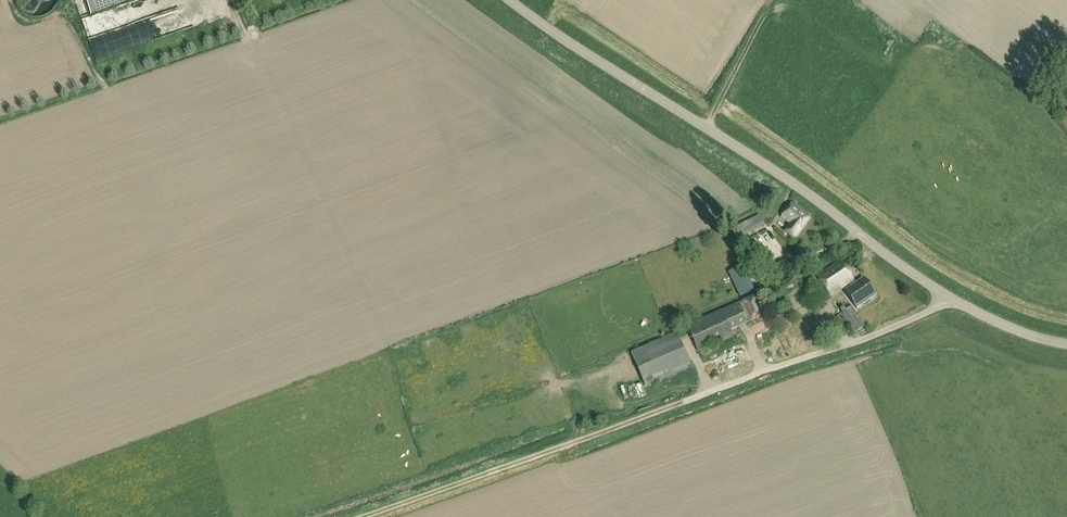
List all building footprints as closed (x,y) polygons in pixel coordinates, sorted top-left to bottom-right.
[(23,14),(29,16),(35,17),(42,16),(48,13),(53,9),(56,3),(57,0),(13,0),(14,3),(17,9),(23,14)] [(91,14),(131,0),(86,0),(91,14)] [(103,54),(208,26),(202,4),(98,33),(103,54)] [(786,232),(794,238),(810,216),(793,203),(782,217),(791,224),(786,232)] [(736,239),(737,240),(764,226),(758,216),(732,229),(736,239)] [(830,296),(854,280),(841,261),(818,277),(830,296)] [(734,284),(740,296),(754,289),(748,277),(734,284)] [(845,292),(857,309),(876,296),(864,279),(845,292)] [(755,296),(687,326),(698,351),(733,335),(730,330),(764,315),(755,296)] [(529,303),(516,307),(519,316),(532,311),(529,303)] [(845,321),(854,334),(866,326),(851,307),(836,317),(841,323),(845,321)] [(676,332),(631,352),(646,387),(691,367),(676,332)] [(481,450),(493,445),(491,440),(479,444),(481,450)]
